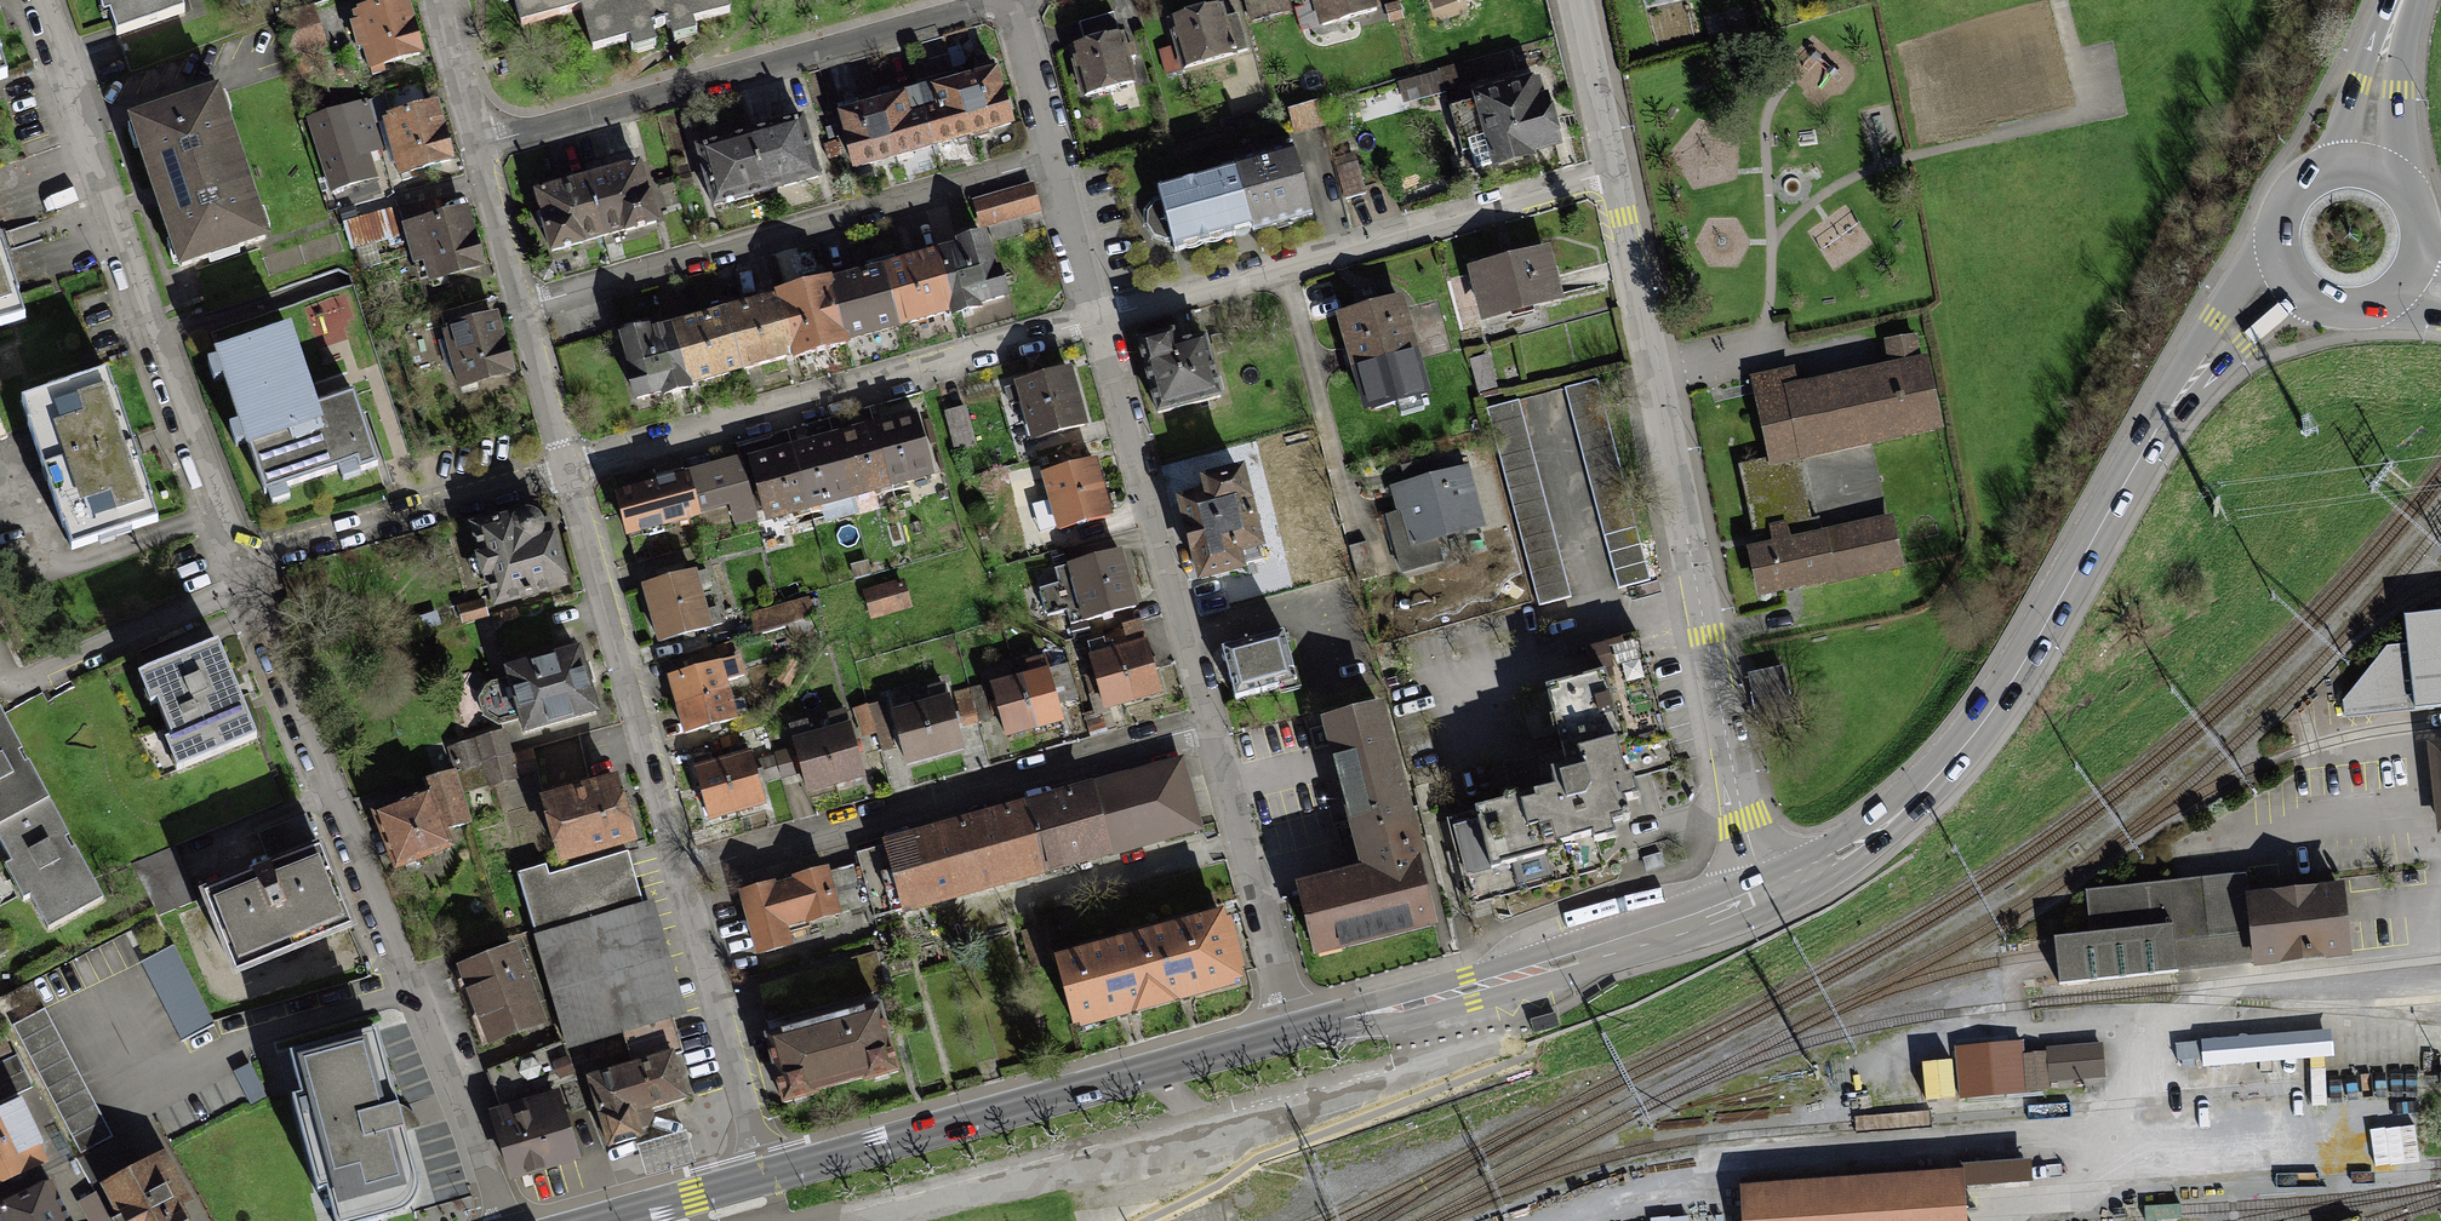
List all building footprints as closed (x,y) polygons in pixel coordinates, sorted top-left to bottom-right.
[(98,11),(107,8),(116,36),(186,13),(182,0),(95,0),(98,11)] [(409,0),(400,0),(354,14),(373,76),(427,60),(409,0)] [(578,0),(513,0),(520,25),(581,10),(578,0)] [(581,10),(591,50),(727,16),(723,0),(578,0),(581,10)] [(1251,19),(1285,8),(1283,0),(1246,0),(1251,19)] [(1319,35),(1380,18),(1375,0),(1310,0),(1319,35)] [(1221,5),(1170,19),(1184,70),(1247,53),(1237,16),(1224,20),(1221,5)] [(1079,28),(1112,20),(1109,7),(1076,15),(1079,28)] [(327,54),(314,10),(282,19),(295,64),(327,54)] [(1119,32),(1064,48),(1080,104),(1135,89),(1126,57),(1135,55),(1133,46),(1124,48),(1119,32)] [(0,50),(0,81),(10,77),(0,50)] [(953,77),(970,139),(1016,127),(996,56),(974,62),(976,71),(953,77)] [(1563,146),(1541,76),(1447,105),(1469,176),(1563,146)] [(939,148),(970,139),(953,77),(922,86),(939,148)] [(380,122),(425,108),(417,83),(358,103),(366,127),(380,122)] [(899,159),(939,148),(922,86),(882,97),(899,159)] [(215,88),(126,118),(178,271),(268,240),(215,88)] [(854,171),(899,159),(882,97),(861,102),(858,90),(834,97),(854,171)] [(384,183),(366,127),(358,103),(310,118),(336,198),(384,183)] [(460,171),(438,103),(425,108),(380,122),(401,190),(460,171)] [(1325,128),(1319,104),(1288,112),(1294,136),(1325,128)] [(799,118),(744,131),(760,192),(814,178),(799,118)] [(760,192),(744,131),(695,144),(711,205),(760,192)] [(575,169),(597,245),(657,227),(634,151),(575,169)] [(1176,254),(1315,214),(1297,152),(1158,191),(1161,202),(1150,211),(1148,227),(1161,240),(1172,242),(1176,254)] [(1363,192),(1355,160),(1335,165),(1343,197),(1363,192)] [(547,259),(597,245),(575,169),(525,183),(547,259)] [(1032,184),(973,200),(979,224),(993,220),(999,241),(1021,235),(1015,213),(1038,207),(1032,184)] [(429,201),(399,210),(409,242),(414,260),(423,257),(431,282),(488,264),(470,205),(433,217),(429,201)] [(349,260),(409,242),(399,210),(340,228),(349,260)] [(27,317),(0,237),(0,326),(27,317)] [(915,255),(934,326),(1000,309),(981,238),(915,255)] [(1547,251),(1469,271),(1482,322),(1561,302),(1547,251)] [(915,255),(855,271),(874,342),(934,326),(915,255)] [(818,357),(874,342),(855,271),(799,286),(818,357)] [(770,370),(818,357),(799,286),(751,299),(770,370)] [(458,392),(518,374),(500,312),(487,316),(479,289),(431,304),(458,392)] [(1402,298),(1338,316),(1355,377),(1419,359),(1402,298)] [(751,299),(699,312),(718,383),(770,370),(751,299)] [(699,312),(646,327),(665,398),(718,383),(699,312)] [(319,409),(290,325),(208,353),(261,506),(378,465),(354,397),(319,409)] [(665,398),(646,327),(612,336),(631,407),(665,398)] [(1169,329),(1137,337),(1158,417),(1223,399),(1207,336),(1174,344),(1169,329)] [(1913,364),(1908,343),(1743,372),(1764,464),(1937,428),(1924,361),(1913,364)] [(1478,349),(1463,354),(1474,394),(1489,390),(1478,349)] [(1089,427),(1070,367),(1012,385),(1031,445),(1089,427)] [(107,373),(22,402),(71,552),(157,523),(107,373)] [(1597,383),(1562,392),(1612,593),(1647,584),(1597,383)] [(1568,602),(1517,403),(1482,412),(1533,611),(1568,602)] [(962,406),(944,411),(955,452),(973,447),(962,406)] [(776,448),(750,455),(768,522),(933,475),(915,409),(881,418),(849,427),(812,438),(776,448)] [(736,461),(670,479),(680,519),(727,507),(734,533),(754,528),(736,461)] [(1111,518),(1096,463),(1044,476),(1059,532),(1111,518)] [(1268,562),(1240,466),(1204,476),(1209,493),(1182,501),(1205,580),(1268,562)] [(1482,536),(1467,472),(1389,490),(1405,554),(1482,536)] [(1783,539),(1768,474),(1738,481),(1752,543),(1765,540),(1768,551),(1746,556),(1756,598),(1897,566),(1885,515),(1783,539)] [(652,527),(680,519),(670,479),(615,493),(630,552),(657,545),(652,527)] [(493,612),(566,591),(549,532),(535,514),(511,516),(465,529),(470,548),(461,559),(464,576),(483,578),(493,612)] [(1135,607),(1118,551),(1068,565),(1085,621),(1135,607)] [(641,585),(649,613),(695,602),(690,585),(702,582),(698,570),(641,585)] [(902,582),(863,592),(870,616),(908,607),(902,582)] [(813,636),(805,601),(750,613),(755,635),(790,627),(793,640),(813,636)] [(649,613),(657,646),(716,631),(711,613),(699,616),(695,602),(649,613)] [(484,620),(480,605),(455,612),(460,627),(484,620)] [(2410,618),(2421,703),(2440,701),(2440,614),(2410,618)] [(1160,693),(1141,623),(1126,627),(1131,645),(1117,648),(1131,702),(1160,693)] [(1302,684),(1288,632),(1221,650),(1234,702),(1302,684)] [(1551,793),(1444,819),(1465,902),(1603,868),(1597,846),(1622,840),(1616,818),(1642,811),(1634,777),(1673,768),(1640,635),(1581,649),(1588,678),(1543,689),(1562,768),(1546,772),(1551,793)] [(1131,702),(1117,648),(1104,651),(1100,636),(1086,639),(1104,709),(1131,702)] [(987,672),(1003,738),(1059,724),(1054,704),(1076,699),(1061,641),(1044,645),(1051,671),(1010,681),(1007,667),(987,672)] [(258,740),(220,643),(146,671),(184,769),(258,740)] [(595,716),(575,647),(505,667),(508,678),(489,684),(479,696),(485,714),(499,722),(516,717),(522,736),(595,716)] [(1804,739),(1785,660),(1737,671),(1755,750),(1804,739)] [(667,677),(676,706),(716,694),(711,678),(724,674),(720,661),(667,677)] [(905,767),(959,756),(943,682),(927,686),(931,704),(908,708),(905,691),(890,695),(905,767)] [(985,688),(953,695),(960,727),(992,719),(985,688)] [(676,706),(683,730),(733,715),(729,703),(720,706),(716,694),(676,706)] [(1360,868),(1300,883),(1319,957),(1439,927),(1382,706),(1322,721),(1342,800),(1360,868)] [(861,780),(844,711),(831,714),(835,728),(810,734),(806,719),(790,723),(807,794),(861,780)] [(0,712),(0,823),(46,799),(0,712)] [(1342,800),(1322,721),(1252,739),(1272,818),(1342,800)] [(503,753),(498,732),(452,744),(457,765),(503,753)] [(2436,832),(2440,832),(2440,742),(2426,743),(2436,832)] [(529,746),(503,753),(457,765),(459,772),(463,787),(534,769),(529,746)] [(760,806),(746,749),(738,751),(740,762),(725,765),(737,812),(760,806)] [(772,754),(758,758),(767,789),(781,785),(772,754)] [(707,819),(737,812),(725,765),(710,769),(708,760),(694,764),(707,819)] [(1182,764),(1028,804),(1046,873),(1200,833),(1182,764)] [(463,787),(459,772),(440,777),(452,824),(471,819),(463,787)] [(618,779),(538,799),(554,864),(634,844),(618,779)] [(447,849),(426,797),(371,819),(392,871),(447,849)] [(46,799),(0,823),(0,846),(46,932),(102,902),(46,799)] [(1046,873),(1028,804),(885,841),(889,855),(900,899),(903,910),(1046,873)] [(352,928),(310,817),(263,835),(275,866),(210,891),(241,971),(352,928)] [(191,897),(171,852),(136,868),(156,912),(191,897)] [(817,874),(828,918),(900,899),(889,855),(817,874)] [(543,868),(515,875),(532,941),(537,939),(566,1052),(620,1037),(627,1064),(672,1052),(687,1048),(648,904),(639,906),(626,856),(545,878),(543,868)] [(2251,898),(2248,871),(2087,887),(2092,939),(2057,942),(2056,954),(2061,982),(2258,962),(2251,898)] [(828,918),(817,874),(738,894),(756,962),(794,952),(788,928),(828,918)] [(2342,888),(2251,898),(2258,962),(2349,951),(2342,888)] [(1228,913),(1171,928),(1188,995),(1246,980),(1228,913)] [(1171,928),(1113,943),(1130,1010),(1188,995),(1171,928)] [(1113,943),(1059,957),(1076,1024),(1130,1010),(1113,943)] [(544,1022),(515,946),(452,970),(480,1046),(544,1022)] [(870,1009),(818,1024),(836,1089),(889,1074),(870,1009)] [(818,1024),(768,1038),(786,1103),(836,1089),(818,1024)] [(367,1032),(281,1054),(324,1220),(363,1220),(412,1208),(367,1032)] [(0,1040),(0,1055),(9,1051),(3,1038),(0,1040)] [(2102,1043),(2026,1050),(2030,1096),(2106,1089),(2102,1043)] [(555,1049),(488,1073),(497,1100),(564,1077),(555,1049)] [(686,1104),(672,1052),(627,1064),(591,1074),(610,1145),(642,1137),(640,1129),(650,1127),(646,1114),(686,1104)] [(0,1062),(0,1086),(26,1073),(17,1054),(0,1062)] [(576,1160),(557,1091),(490,1110),(508,1179),(576,1160)] [(0,1107),(0,1184),(46,1160),(15,1099),(0,1107)] [(84,1157),(103,1193),(119,1185),(110,1168),(126,1160),(116,1139),(84,1157)] [(157,1166),(119,1185),(103,1193),(118,1220),(191,1220),(157,1166)] [(1743,1186),(1745,1215),(1745,1220),(1967,1220),(1965,1194),(1964,1172),(1743,1186)] [(0,1206),(0,1220),(68,1220),(49,1182),(0,1206)]
